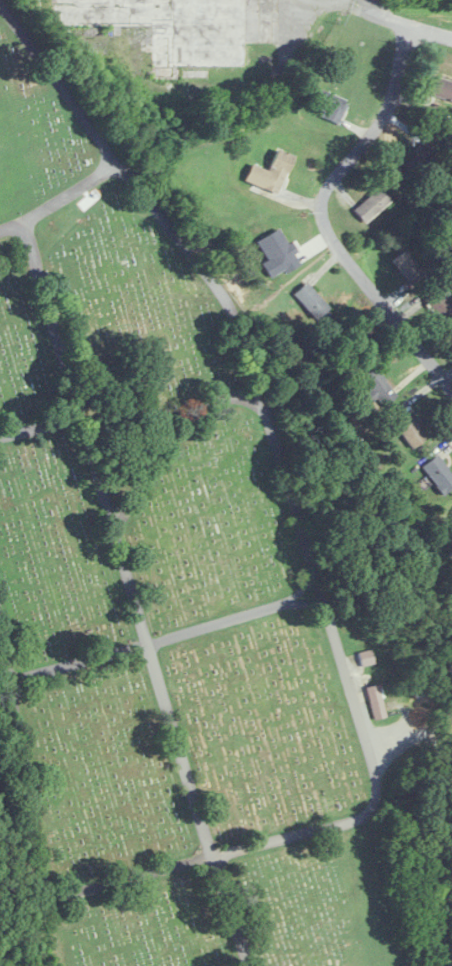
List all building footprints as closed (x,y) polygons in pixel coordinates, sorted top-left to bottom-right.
[(53,28),(153,27),(153,68),(247,66),(246,0),(53,0),(53,28)] [(434,78),(429,96),(451,102),(451,83),(434,78)] [(349,101),(322,89),(314,106),(325,112),(323,117),(338,124),(349,101)] [(262,187),(280,194),(295,156),(277,149),(262,187)] [(355,209),(368,222),(390,199),(378,186),(355,209)] [(391,262),(412,286),(426,274),(405,250),(391,262)] [(317,319),(330,308),(307,283),(294,295),(317,319)] [(359,377),(380,402),(394,390),(374,365),(359,377)] [(426,438),(410,413),(394,424),(410,449),(426,438)] [(451,489),(451,473),(437,454),(421,467),(443,495),(451,489)] [(368,686),(374,718),(395,715),(390,683),(368,686)]
